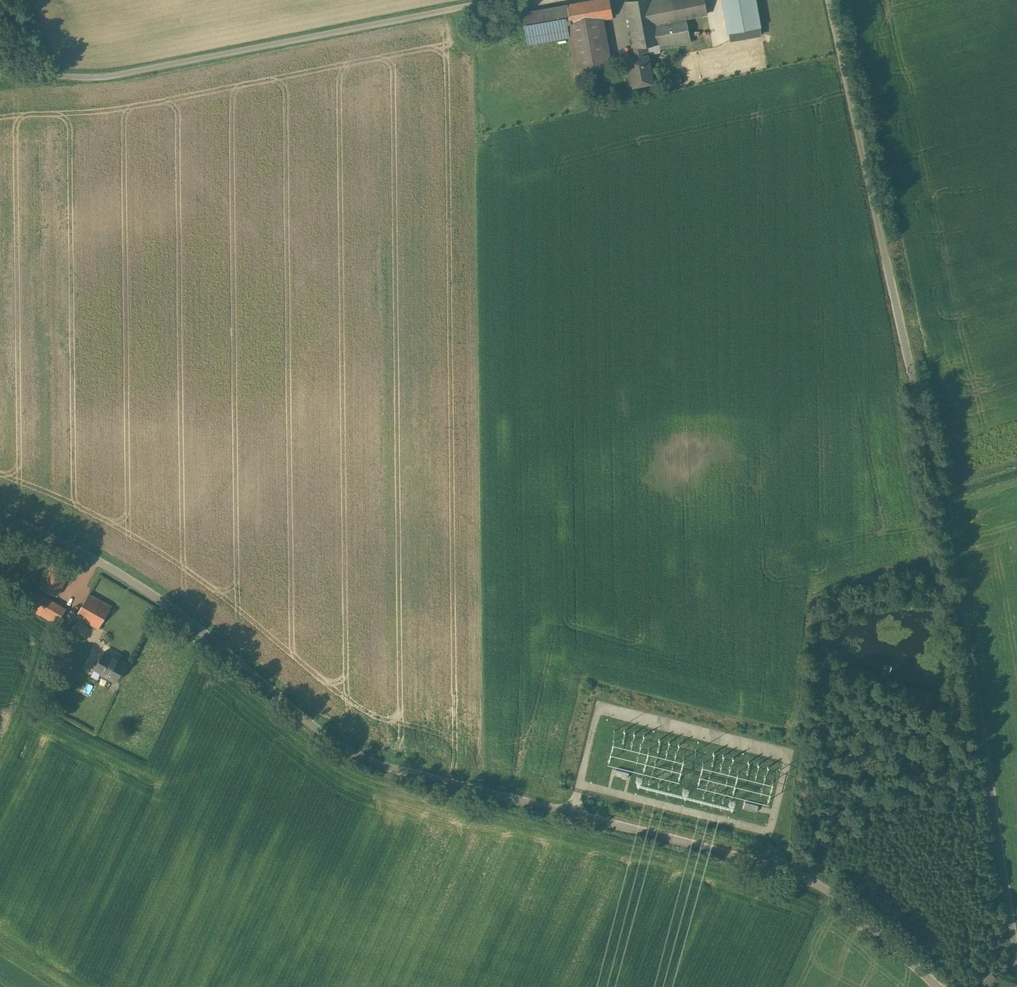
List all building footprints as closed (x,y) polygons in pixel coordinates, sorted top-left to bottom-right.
[(567,5),(571,23),(571,24),(597,19),(612,16),(609,0),(592,0),(567,5)] [(625,1),(634,48),(634,47),(647,45),(658,43),(659,43),(655,23),(651,0),(631,0),(625,1)] [(655,23),(675,19),(671,0),(651,0),(655,23)] [(675,19),(675,20),(685,18),(707,13),(705,0),(671,0),(675,19)] [(728,33),(762,27),(757,0),(722,0),(728,33)] [(567,5),(523,12),(526,32),(528,43),(569,35),(567,23),(571,23),(567,5)] [(675,19),(655,23),(659,43),(658,43),(659,47),(690,42),(685,18),(675,20),(675,19)] [(597,19),(571,24),(571,23),(567,23),(569,35),(576,71),(606,66),(597,19)] [(647,45),(634,47),(636,57),(647,55),(647,57),(649,56),(647,45)] [(636,57),(628,59),(631,76),(628,76),(630,86),(652,82),(647,57),(647,55),(636,57)] [(679,72),(671,74),(673,85),(682,84),(679,72)] [(69,572),(52,563),(39,585),(57,595),(69,572)] [(65,608),(36,591),(27,606),(57,623),(65,608)] [(111,606),(89,593),(77,615),(99,628),(111,606)] [(126,662),(104,651),(95,667),(103,672),(102,674),(116,682),(126,662)] [(745,807),(759,810),(760,804),(746,801),(745,807)]
